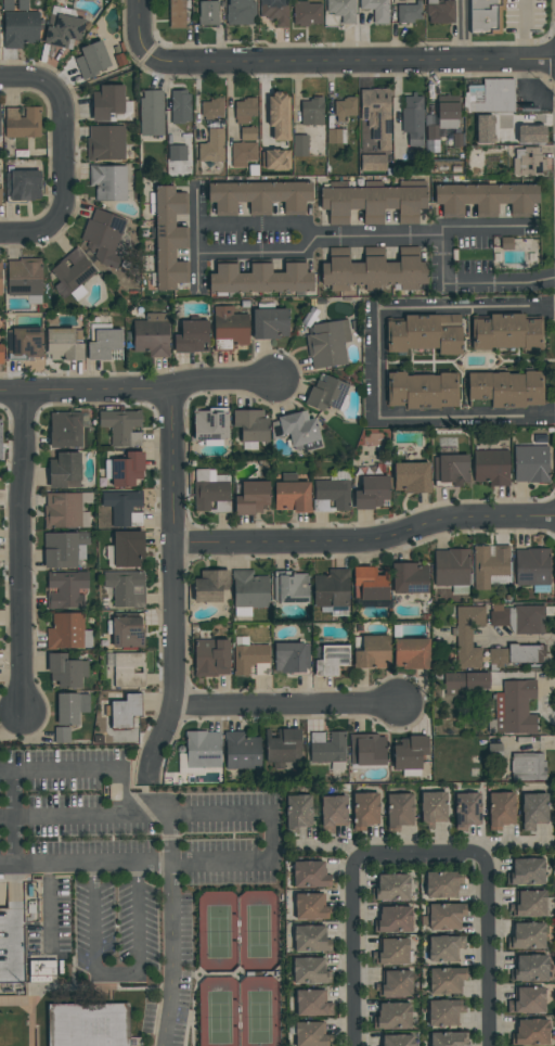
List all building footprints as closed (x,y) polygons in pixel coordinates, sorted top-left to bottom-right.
[(170,29),(186,28),(185,0),(169,0),(170,29)] [(227,25),(253,25),(253,0),(227,0),(227,25)] [(275,17),(276,28),(288,28),(287,0),(261,0),(261,18),(275,17)] [(355,0),(326,0),(326,15),(341,15),(341,24),(355,24),(355,0)] [(374,9),(373,24),(388,24),(389,0),(360,0),(359,9),(374,9)] [(454,23),(454,2),(437,2),(437,0),(427,0),(427,24),(454,23)] [(470,35),(503,34),(502,0),(470,0),(470,35)] [(218,26),(219,2),(199,1),(199,25),(218,26)] [(39,11),(28,12),(28,2),(18,2),(18,11),(4,12),(5,49),(24,49),(24,43),(39,43),(39,11)] [(322,25),(322,3),(293,3),(294,25),(322,25)] [(397,4),(397,22),(421,22),(421,4),(397,4)] [(47,26),(43,43),(71,50),(74,40),(80,41),(85,20),(57,14),(54,28),(47,26)] [(83,55),(75,59),(82,79),(112,68),(101,40),(80,48),(83,55)] [(476,143),(546,143),(546,124),(528,124),(528,115),(514,115),(514,79),(483,79),(483,86),(465,86),(465,113),(476,113),(476,143)] [(92,92),(92,121),(110,121),(109,114),(124,114),(124,85),(100,85),(100,92),(92,92)] [(391,151),(390,89),(360,89),(361,121),(368,121),(368,129),(372,129),(372,141),(379,141),(379,151),(391,151)] [(164,135),(163,90),(140,91),(141,136),(164,135)] [(191,122),(190,90),(171,91),(172,123),(191,122)] [(268,94),(269,127),(272,127),(273,141),(290,141),(290,94),(268,94)] [(423,96),(413,96),(402,96),(403,133),(408,133),(408,147),(424,146),(423,96)] [(459,128),(458,96),(437,97),(438,129),(459,128)] [(224,99),(201,99),(201,118),(224,118),(224,99)] [(235,99),(235,124),(250,124),(250,117),(258,116),(257,99),(235,99)] [(324,125),(324,99),(301,99),(301,125),(324,125)] [(356,99),(335,99),(335,118),(357,118),(356,99)] [(5,138),(40,137),(40,107),(25,107),(25,118),(18,118),(18,108),(5,108),(5,138)] [(125,126),(87,126),(88,161),(125,160),(125,126)] [(427,126),(427,152),(438,153),(439,126),(427,126)] [(240,141),(257,141),(256,127),(240,128),(240,141)] [(224,129),(208,129),(208,143),(198,143),(199,162),(224,162),(224,129)] [(327,143),(345,143),(345,129),(327,129),(327,143)] [(293,134),(292,156),(307,157),(308,135),(293,134)] [(257,142),(231,143),(232,167),(248,167),(248,161),(257,161),(257,142)] [(186,145),(168,146),(169,162),(187,161),(186,145)] [(514,176),(544,175),(544,157),(539,157),(539,148),(514,148),(514,176)] [(291,150),(264,150),(265,171),(291,170),(291,150)] [(361,172),(386,171),(386,155),(361,155),(361,172)] [(96,201),(127,202),(127,166),(90,166),(89,187),(96,187),(96,201)] [(7,171),(7,201),(42,201),(41,171),(7,171)] [(208,183),(208,202),(215,202),(215,213),(237,213),(237,202),(249,202),(249,216),(271,216),(271,202),(283,202),(283,214),(305,214),(305,202),(312,202),(312,183),(208,183)] [(435,185),(435,205),(442,205),(442,216),(463,216),(463,205),(476,205),(476,218),(498,218),(498,204),(511,204),(511,217),(531,217),(531,204),(539,204),(539,185),(435,185)] [(157,291),(176,290),(176,283),(189,283),(188,262),(175,262),(175,249),(188,249),(188,227),(175,228),(175,215),(188,214),(188,193),(175,193),(174,186),(154,186),(157,291)] [(320,188),(321,210),(329,210),(329,226),(350,225),(350,210),(364,210),(364,225),(384,225),(384,210),(398,209),(398,224),(419,224),(419,209),(426,209),(426,187),(320,188)] [(126,219),(92,209),(82,241),(89,243),(84,257),(118,267),(121,257),(114,255),(126,219)] [(418,247),(399,247),(398,263),(384,262),(384,248),(364,247),(364,263),(349,263),(349,248),(330,248),(329,263),(321,263),(321,285),(330,286),(330,292),(349,292),(349,285),(365,285),(365,292),(385,292),(385,285),(400,285),(399,291),(417,291),(417,283),(426,283),(426,262),(418,262),(418,247)] [(87,293),(80,285),(97,273),(78,248),(50,269),(60,282),(54,287),(63,299),(70,294),(76,302),(87,293)] [(7,260),(8,296),(27,295),(27,304),(42,304),(41,258),(7,260)] [(313,292),(313,273),(306,273),(306,263),(284,263),(284,273),(271,273),(271,263),(250,264),(250,273),(237,274),(237,264),(216,264),(216,274),(209,274),(209,293),(313,292)] [(249,345),(248,313),(234,314),(233,306),(213,307),(215,350),(234,349),(234,346),(249,345)] [(253,339),(289,338),(288,309),(253,310),(253,339)] [(133,352),(149,352),(149,358),(169,358),(168,314),(145,314),(146,321),(133,321),(133,352)] [(387,351),(438,350),(438,356),(462,355),(462,315),(405,316),(405,321),(386,322),(387,351)] [(542,350),(542,316),(489,316),(489,319),(472,319),(472,349),(542,350)] [(181,321),(181,335),(174,335),(174,353),(209,352),(208,320),(181,321)] [(312,325),(314,334),(306,336),(311,370),(348,364),(344,343),(351,342),(347,320),(312,325)] [(11,328),(11,359),(43,358),(42,328),(11,328)] [(63,361),(83,361),(82,329),(47,330),(47,360),(63,360),(63,361)] [(110,360),(110,350),(122,350),(121,330),(95,330),(95,343),(88,343),(88,360),(110,360)] [(467,374),(468,400),(491,400),(491,407),(544,406),(543,372),(467,374)] [(349,385),(318,373),(305,405),(324,412),(327,405),(339,410),(349,385)] [(457,374),(387,375),(388,408),(458,407),(457,374)] [(229,409),(194,410),(194,441),(229,440),(229,409)] [(233,411),(233,428),(241,428),(241,450),(257,450),(257,442),(267,442),(267,410),(233,411)] [(111,447),(141,446),(141,432),(133,432),(133,427),(141,427),(141,411),(99,412),(99,428),(111,428),(111,447)] [(290,434),(292,445),(319,441),(316,418),(308,420),(306,412),(277,416),(280,435),(290,434)] [(51,448),(82,448),(81,413),(50,414),(51,448)] [(514,483),(548,483),(549,447),(515,446),(514,483)] [(473,451),(474,482),(489,482),(489,487),(509,486),(508,450),(473,451)] [(48,460),(49,489),(81,488),(80,452),(57,453),(57,460),(48,460)] [(143,452),(125,452),(125,459),(111,460),(112,488),(135,487),(135,480),(144,480),(143,452)] [(468,455),(434,456),(434,482),(452,482),(452,485),(469,485),(468,455)] [(394,463),(394,493),(430,492),(429,463),(394,463)] [(230,512),(229,475),(216,475),(216,469),(194,470),(195,513),(230,512)] [(314,480),(314,500),(334,500),(334,512),(349,512),(349,471),(331,472),(332,480),(314,480)] [(389,476),(361,477),(361,491),(354,491),(355,509),(382,509),(382,499),(389,499),(389,476)] [(234,497),(235,515),(262,515),(262,506),(269,506),(269,481),(242,482),(242,496),(234,497)] [(310,482),(274,483),(275,512),(311,511),(310,482)] [(112,527),(142,526),(142,492),(102,492),(102,508),(112,508),(112,527)] [(44,494),(45,528),(90,528),(90,512),(81,512),(81,493),(44,494)] [(314,512),(332,512),(331,501),(314,501),(314,512)] [(144,531),(114,532),(114,568),(144,567),(144,531)] [(44,533),(44,569),(78,568),(77,545),(90,545),(89,533),(44,533)] [(509,583),(509,546),(474,546),(473,590),(490,591),(490,583),(509,583)] [(515,549),(516,586),(550,585),(549,549),(515,549)] [(434,550),(435,587),(469,586),(468,550),(434,550)] [(428,592),(428,564),(393,565),(393,593),(428,592)] [(354,587),(360,587),(360,601),(387,600),(387,575),(376,575),(375,567),(353,567),(354,587)] [(349,569),(328,569),(328,575),(313,576),(314,607),(349,606),(349,569)] [(201,571),(201,579),(194,579),(194,602),(222,602),(222,590),(229,590),(229,571),(201,571)] [(269,608),(269,576),(253,576),(253,571),(233,571),(234,617),(252,617),(252,608),(269,608)] [(84,609),(84,591),(89,591),(88,572),(47,573),(47,588),(57,588),(57,594),(48,594),(48,610),(84,609)] [(103,572),(104,588),(113,588),(114,609),(145,608),(144,572),(103,572)] [(273,573),(275,604),(309,603),(308,572),(273,573)] [(481,668),(481,648),(472,648),(471,628),(485,627),(485,607),(456,607),(457,669),(481,668)] [(544,607),(490,608),(490,627),(514,626),(514,635),(544,634),(544,607)] [(47,648),(92,648),(92,630),(84,630),(84,613),(52,614),(53,629),(47,629),(47,648)] [(112,618),(113,649),(144,648),(143,617),(112,618)] [(353,668),(388,669),(388,636),(361,636),(361,651),(354,651),(353,668)] [(235,676),(255,676),(254,664),(270,663),(269,645),(248,645),(248,637),(234,637),(235,676)] [(229,639),(194,640),(195,677),(230,676),(229,639)] [(429,639),(394,639),(394,669),(429,669),(429,639)] [(274,644),(275,674),(309,673),(308,643),(274,644)] [(546,664),(546,645),(508,645),(508,649),(489,649),(490,664),(546,664)] [(348,646),(322,646),(322,660),(315,660),(315,677),(339,676),(338,667),(349,667),(348,646)] [(88,660),(67,660),(67,654),(49,653),(49,682),(58,682),(58,689),(82,689),(82,677),(87,677),(88,660)] [(145,686),(144,653),(106,654),(106,663),(113,663),(113,669),(106,670),(107,679),(115,679),(115,687),(145,686)] [(489,673),(444,674),(444,691),(490,691),(489,673)] [(537,734),(537,715),(528,715),(528,699),(536,700),(536,681),(503,681),(503,694),(496,693),(495,733),(537,734)] [(90,713),(90,694),(57,694),(58,726),(79,725),(78,713),(90,713)] [(111,729),(131,728),(131,716),(141,716),(141,694),(125,694),(125,701),(111,702),(111,729)] [(70,727),(55,727),(55,743),(70,743),(70,727)] [(265,730),(266,763),(294,763),(294,749),(301,749),(300,729),(265,730)] [(221,768),(221,732),(186,732),(186,768),(221,768)] [(244,732),(225,732),(226,770),(261,769),(260,738),(244,738),(244,732)] [(346,762),(345,732),(330,732),(330,742),(324,742),(324,733),(310,733),(311,763),(346,762)] [(385,765),(385,735),(350,735),(351,766),(385,765)] [(428,738),(394,738),(393,769),(421,769),(421,755),(428,755),(428,738)] [(502,756),(502,745),(489,744),(489,756),(502,756)] [(545,781),(546,754),(512,753),(511,780),(545,781)] [(447,822),(446,792),(420,793),(421,823),(447,822)] [(379,825),(378,793),(353,794),(354,831),(367,830),(367,825),(379,825)] [(468,825),(481,825),(480,793),(455,794),(456,831),(468,831),(468,825)] [(489,793),(489,831),(502,831),(502,824),(515,824),(515,793),(489,793)] [(387,794),(388,830),(399,830),(399,826),(413,826),(413,794),(387,794)] [(522,794),(522,831),(535,831),(535,824),(548,824),(547,794),(522,794)] [(311,795),(286,796),(286,827),(312,827),(311,795)] [(335,826),(346,826),(347,797),(322,796),(321,832),(334,833),(335,826)] [(544,859),(513,859),(513,873),(506,873),(506,885),(544,885),(544,859)] [(294,888),(331,887),(331,875),(325,875),(325,861),(293,862),(294,888)] [(458,898),(457,884),(464,884),(463,871),(425,872),(426,898),(458,898)] [(372,900),(409,901),(410,875),(378,875),(378,890),(372,889),(372,900)] [(546,891),(518,891),(518,904),(511,904),(511,917),(546,917),(546,891)] [(324,893),(294,894),(295,920),(330,919),(329,906),(324,906),(324,893)] [(428,904),(429,930),(461,930),(461,916),(466,916),(466,903),(428,904)] [(411,906),(378,907),(379,933),(412,932),(411,906)] [(28,996),(25,909),(0,908),(0,996),(28,996)] [(545,923),(513,923),(513,937),(508,937),(508,949),(545,950),(545,923)] [(332,951),(331,939),(326,939),(325,925),(294,926),(294,952),(332,951)] [(429,962),(459,962),(459,949),(466,949),(466,936),(429,936),(429,962)] [(380,939),(380,965),(409,965),(408,939),(380,939)] [(548,981),(548,955),(516,956),(517,968),(510,969),(510,982),(548,981)] [(325,972),(324,957),(293,958),(294,984),(331,983),(331,971),(325,972)] [(30,960),(57,960),(57,977),(30,977),(30,960)] [(467,968),(430,968),(430,994),(462,994),(462,980),(467,980),(467,968)] [(412,971),(383,971),(383,997),(412,997),(412,971)] [(507,1013),(544,1014),(544,987),(517,987),(517,1001),(508,1001),(507,1013)] [(325,1003),(325,990),(295,991),(296,1016),(333,1015),(333,1003),(325,1003)] [(429,1027),(459,1026),(458,1013),(463,1013),(463,1000),(429,1001),(429,1027)] [(411,1029),(411,1003),(378,1003),(378,1029),(411,1029)] [(129,1006),(129,1045),(50,1045),(50,1006),(129,1006)] [(512,1045),(549,1045),(549,1019),(516,1020),(517,1034),(512,1034),(512,1045)] [(331,1035),(325,1035),(325,1022),(295,1023),(295,1045),(331,1045),(331,1035)] [(430,1033),(430,1045),(462,1045),(462,1044),(468,1044),(468,1032),(430,1033)] [(381,1036),(381,1045),(414,1045),(414,1035),(381,1036)]
